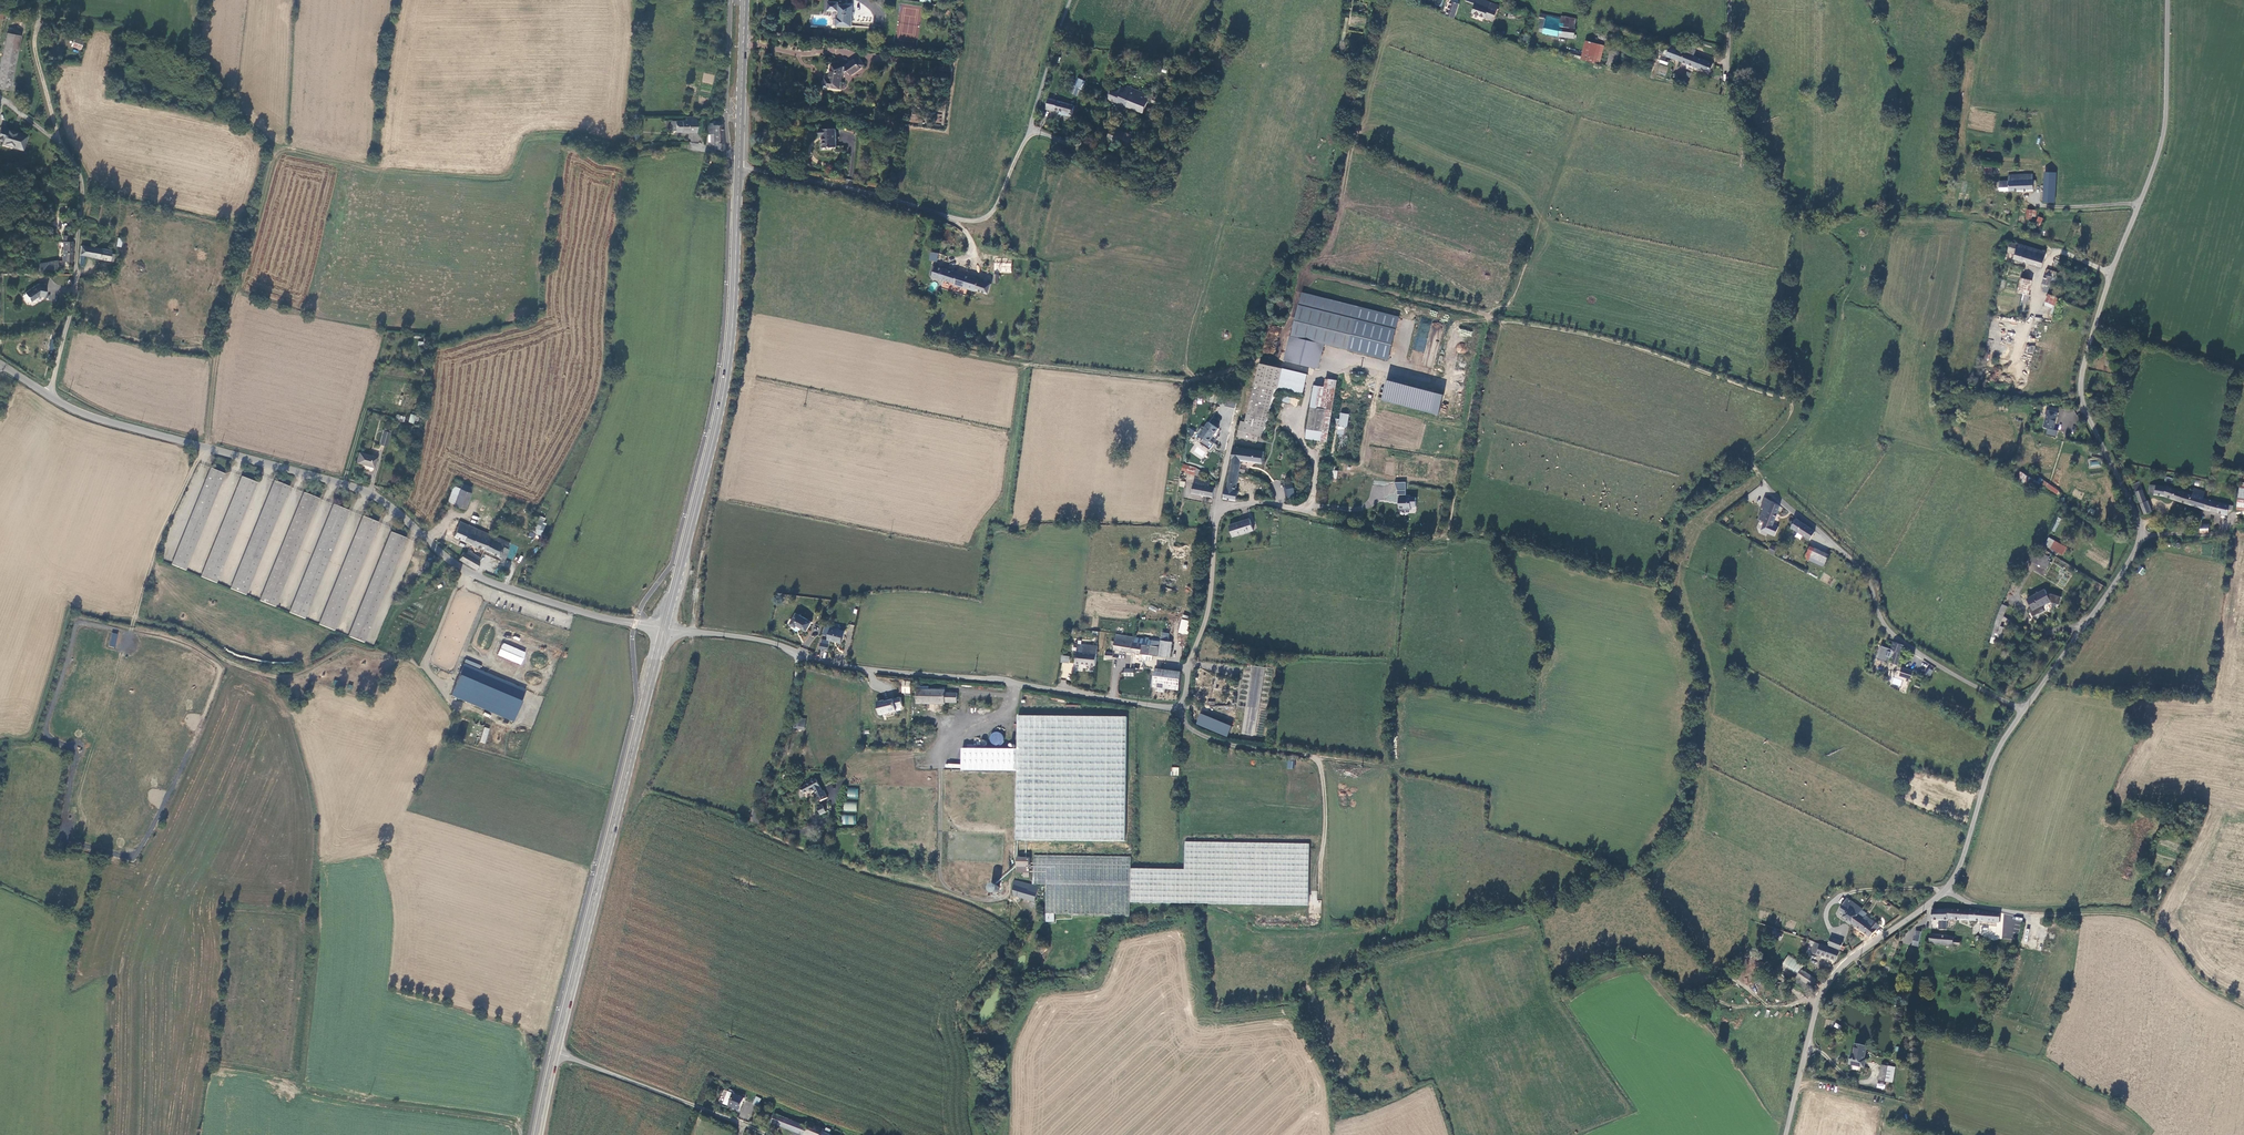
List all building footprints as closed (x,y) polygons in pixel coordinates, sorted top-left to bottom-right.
[(1452,20),(1459,5),(1458,1),(1456,0),(1450,0),(1450,2),(1452,3),(1446,17),(1452,20)] [(1498,6),(1481,0),(1467,0),(1466,2),(1475,5),(1472,14),(1493,21),(1498,6)] [(852,6),(839,6),(838,19),(836,19),(836,26),(851,26),(852,6)] [(1562,19),(1540,15),(1540,19),(1541,19),(1546,20),(1544,33),(1544,35),(1558,37),(1574,39),(1575,38),(1576,38),(1576,37),(1575,37),(1577,20),(1562,17),(1562,19)] [(7,28),(0,60),(0,89),(8,91),(21,31),(7,28)] [(82,35),(74,32),(70,47),(78,49),(82,35)] [(1582,61),(1594,64),(1598,44),(1586,42),(1583,55),(1582,61)] [(1594,64),(1596,64),(1600,65),(1605,46),(1598,44),(1594,64)] [(1670,47),(1667,57),(1710,73),(1713,63),(1704,60),(1704,61),(1694,57),(1696,51),(1679,45),(1677,49),(1670,47)] [(1611,51),(1607,67),(1615,68),(1619,52),(1611,51)] [(1572,52),(1571,58),(1582,61),(1583,55),(1572,52)] [(843,66),(842,71),(845,71),(847,70),(850,76),(861,69),(860,68),(864,66),(859,58),(855,60),(850,63),(844,67),(843,66)] [(823,85),(838,88),(842,71),(843,66),(831,64),(828,78),(825,78),(823,85)] [(1078,96),(1084,80),(1077,77),(1071,94),(1078,96)] [(1119,91),(1110,87),(1108,92),(1112,94),(1110,99),(1144,112),(1151,95),(1128,86),(1127,89),(1121,86),(1119,91)] [(1099,98),(1100,95),(1088,88),(1087,91),(1099,98)] [(1150,114),(1154,116),(1162,105),(1159,104),(1159,102),(1160,103),(1161,104),(1162,104),(1163,103),(1163,102),(1163,101),(1163,100),(1162,100),(1161,99),(1161,100),(1161,99),(1155,96),(1153,102),(1157,104),(1150,114)] [(1075,106),(1049,98),(1046,107),(1060,111),(1059,114),(1072,116),(1074,112),(1075,106)] [(683,122),(680,122),(680,133),(693,133),(694,118),(685,118),(685,122),(683,122)] [(705,137),(705,145),(712,145),(712,151),(722,151),(721,135),(721,121),(711,122),(711,127),(707,126),(705,137)] [(1,127),(1,128),(0,131),(0,143),(2,143),(1,144),(13,149),(12,150),(22,154),(27,139),(7,132),(7,130),(1,127)] [(822,148),(836,147),(835,129),(818,130),(818,137),(822,137),(822,148)] [(2045,187),(2056,188),(2057,173),(2046,171),(2045,187)] [(2000,182),(2000,190),(2018,189),(2018,190),(2033,189),(2033,184),(2037,184),(2037,180),(2033,180),(2033,175),(2022,175),(2009,176),(2009,181),(2000,182)] [(2043,200),(2055,201),(2056,188),(2045,187),(2043,200)] [(71,262),(72,243),(63,242),(63,261),(71,262)] [(2015,259),(2042,267),(2046,252),(2018,244),(2018,245),(2011,243),(2009,251),(2016,253),(2015,259)] [(111,251),(81,246),(79,265),(83,266),(84,256),(113,262),(114,255),(111,254),(111,251)] [(41,273),(59,270),(57,262),(40,265),(41,273)] [(1011,273),(1012,266),(1012,265),(995,265),(995,273),(1011,273)] [(989,295),(992,285),(934,268),(931,277),(933,278),(953,284),(953,285),(974,292),(974,291),(989,295)] [(2048,293),(2053,277),(2046,275),(2042,287),(2045,288),(2044,291),(2048,293)] [(2033,281),(2025,279),(2022,278),(2019,292),(2030,294),(2033,281)] [(44,298),(46,286),(37,285),(25,293),(31,303),(36,299),(36,298),(37,297),(44,298)] [(1301,293),(1292,336),(1324,343),(1349,349),(1358,306),(1301,293)] [(2047,294),(2044,306),(2051,308),(2050,314),(2053,315),(2057,297),(2047,294)] [(1400,316),(1358,306),(1349,349),(1391,359),(1400,316)] [(1425,343),(1437,346),(1441,327),(1431,325),(1431,324),(1419,322),(1414,345),(1416,345),(1415,349),(1424,351),(1425,343)] [(1318,369),(1324,343),(1292,336),(1286,361),(1318,369)] [(2034,354),(2035,346),(2027,345),(2026,353),(2034,354)] [(1246,423),(1243,422),(1239,438),(1251,440),(1253,433),(1265,436),(1271,410),(1274,410),(1279,388),(1304,394),(1308,374),(1260,364),(1246,423)] [(1315,385),(1307,438),(1328,441),(1337,381),(1337,380),(1326,379),(1325,387),(1315,385)] [(1445,394),(1389,380),(1384,400),(1440,415),(1445,394)] [(2058,411),(2047,408),(2046,413),(2048,413),(2045,426),(2054,428),(2058,411)] [(1344,435),(1349,414),(1340,413),(1336,433),(1344,435)] [(1208,443),(1217,430),(1208,423),(1199,437),(1208,443)] [(379,445),(385,447),(389,433),(383,431),(382,431),(379,445)] [(1198,441),(1197,442),(1191,437),(1188,441),(1193,445),(1189,451),(1193,455),(1195,452),(1202,457),(1208,449),(1198,441)] [(1224,499),(1237,501),(1239,491),(1237,491),(1243,461),(1269,463),(1270,451),(1233,448),(1232,460),(1228,490),(1226,490),(1224,499)] [(373,467),(376,458),(358,453),(356,462),(373,467)] [(224,473),(210,467),(170,563),(184,569),(224,473)] [(1200,469),(1187,467),(1186,474),(1199,476),(1200,469)] [(256,480),(239,473),(197,574),(213,581),(256,480)] [(2037,481),(2023,474),(2020,480),(2036,489),(2040,482),(2059,495),(2060,492),(2058,491),(2040,477),(2037,481)] [(1209,487),(1210,481),(1195,478),(1192,494),(1213,497),(1215,488),(1209,487)] [(289,485),(275,479),(229,587),(244,593),(289,485)] [(2151,491),(2204,507),(2206,507),(2209,497),(2205,496),(2207,490),(2197,486),(2194,492),(2168,483),(2168,485),(2153,481),(2151,491)] [(1399,502),(1400,502),(1400,497),(1411,497),(1411,496),(1407,496),(1406,482),(1395,483),(1398,490),(1399,502)] [(452,486),(447,502),(464,507),(471,487),(460,483),(459,488),(452,486)] [(2137,490),(2146,516),(2153,513),(2148,498),(2147,499),(2143,487),(2137,490)] [(318,497),(303,491),(257,600),(272,606),(318,497)] [(1295,492),(1286,493),(1287,501),(1296,500),(1295,492)] [(1412,509),(1412,507),(1417,507),(1417,497),(1411,497),(1400,497),(1400,502),(1400,509),(1412,509)] [(2235,505),(2209,497),(2206,507),(2228,514),(2230,509),(2234,510),(2235,505)] [(1781,506),(1768,500),(1760,519),(1773,525),(1781,506)] [(348,509),(332,503),(287,612),(302,618),(348,509)] [(376,522),(361,515),(315,624),(331,631),(376,522)] [(544,523),(545,518),(539,516),(533,534),(542,536),(546,523),(544,523)] [(1811,539),(1815,530),(1807,525),(1801,521),(1796,517),(1793,521),(1794,522),(1791,528),(1811,539)] [(2055,532),(2061,518),(2057,517),(2052,531),(2055,532)] [(2219,519),(2212,518),(2211,528),(2217,529),(2218,527),(2219,519)] [(1255,531),(1252,520),(1231,527),(1235,538),(1255,531)] [(483,549),(489,535),(459,522),(452,537),(483,549)] [(1775,544),(1775,549),(1781,549),(1782,539),(1786,540),(1788,530),(1770,527),(1769,537),(1777,539),(1776,544),(1775,544)] [(361,643),(404,539),(390,533),(346,637),(361,643)] [(482,550),(504,559),(508,550),(502,547),(503,545),(507,547),(509,543),(489,535),(483,549),(482,550)] [(2051,536),(2046,544),(2063,553),(2068,545),(2051,536)] [(2034,551),(2039,554),(2041,551),(2042,549),(2050,554),(2051,552),(2040,545),(2035,549),(2034,551)] [(1824,566),(1828,556),(1814,551),(1809,549),(1805,559),(1824,566)] [(458,560),(476,569),(479,562),(478,561),(479,557),(467,551),(465,554),(461,552),(458,560)] [(2034,551),(2030,558),(2048,569),(2052,562),(2050,560),(2039,554),(2034,551)] [(2052,557),(2041,551),(2039,554),(2050,560),(2052,557)] [(2046,591),(2030,599),(2036,611),(2052,602),(2046,591)] [(2004,604),(1995,624),(2000,626),(2009,606),(2004,604)] [(797,614),(791,626),(798,629),(799,627),(809,632),(814,623),(797,614)] [(1995,624),(1991,636),(1999,640),(2004,628),(2000,626),(1995,624)] [(826,627),(825,629),(824,634),(831,636),(833,629),(826,627)] [(833,628),(833,629),(831,636),(830,640),(837,642),(838,640),(845,641),(847,631),(833,628)] [(1135,640),(1135,639),(1116,637),(1114,651),(1132,654),(1134,645),(1135,640)] [(829,641),(823,640),(823,645),(822,644),(821,650),(829,651),(830,646),(828,645),(829,641)] [(1135,640),(1134,645),(1143,646),(1142,656),(1143,656),(1142,659),(1145,663),(1151,664),(1152,663),(1153,658),(1158,659),(1159,650),(1151,648),(1152,643),(1150,642),(1147,642),(1135,640)] [(521,665),(527,652),(502,642),(497,655),(521,665)] [(1905,646),(1896,643),(1893,650),(1883,647),(1879,660),(1890,663),(1891,659),(1893,658),(1895,659),(1894,663),(1899,665),(1905,646)] [(1173,646),(1162,644),(1159,659),(1170,661),(1173,646)] [(1078,647),(1077,664),(1097,666),(1097,656),(1091,655),(1092,647),(1091,647),(1079,645),(1077,645),(1077,647),(1078,647)] [(1143,646),(1134,645),(1132,654),(1134,655),(1142,656),(1143,646)] [(1061,673),(1072,674),(1073,664),(1062,662),(1061,673)] [(527,690),(464,664),(451,696),(514,722),(527,690)] [(1265,669),(1253,667),(1243,733),(1255,735),(1265,669)] [(1915,672),(1904,668),(1901,676),(1912,680),(1915,672)] [(1134,680),(1134,670),(1126,669),(1125,679),(1134,680)] [(1154,688),(1179,691),(1181,674),(1156,671),(1154,688)] [(913,682),(905,682),(904,693),(912,693),(913,682)] [(919,690),(918,705),(946,705),(946,703),(959,704),(959,694),(947,694),(947,691),(919,690)] [(887,701),(879,703),(881,716),(898,712),(897,710),(905,708),(903,699),(895,700),(896,701),(887,703),(887,701)] [(1195,724),(1227,737),(1231,725),(1199,713),(1195,724)] [(963,770),(1018,771),(1017,841),(1127,842),(1128,718),(1019,717),(1019,750),(963,749),(963,770)] [(807,720),(796,718),(794,729),(796,729),(797,727),(805,728),(807,720)] [(485,744),(490,729),(485,727),(480,742),(485,744)] [(992,736),(992,737),(992,738),(991,740),(991,741),(992,742),(992,743),(993,744),(993,745),(994,745),(995,746),(996,746),(997,747),(998,747),(1000,747),(1001,746),(1002,746),(1003,745),(1004,744),(1005,743),(1005,742),(1005,741),(1005,739),(1005,738),(1005,737),(1004,736),(1004,735),(1003,735),(1002,734),(1001,733),(1000,733),(999,733),(998,733),(997,733),(996,733),(995,734),(994,735),(993,735),(992,736)] [(1179,776),(1179,767),(1171,767),(1171,776),(1179,776)] [(1011,779),(944,778),(943,865),(1010,867),(1011,779)] [(807,786),(802,789),(805,795),(810,792),(810,793),(812,792),(813,794),(816,792),(821,802),(829,798),(825,791),(823,792),(817,780),(807,786)] [(858,798),(858,788),(847,788),(847,797),(858,798)] [(843,811),(857,811),(857,802),(844,802),(843,811)] [(819,809),(822,815),(827,813),(824,806),(819,809)] [(856,815),(842,815),(841,824),(856,825),(856,815)] [(1132,858),(1033,856),(1033,885),(1046,885),(1046,914),(1131,916),(1131,903),(1309,906),(1310,846),(1186,843),(1185,872),(1132,871),(1132,858)] [(1030,858),(1018,858),(1017,873),(1024,873),(1024,877),(1030,877),(1030,858)] [(1041,888),(1014,881),(1014,897),(1037,903),(1041,888)] [(997,885),(996,885),(995,885),(994,885),(993,885),(992,886),(991,887),(991,888),(991,889),(991,890),(991,891),(992,892),(992,893),(993,893),(994,893),(995,893),(996,893),(997,893),(998,892),(999,891),(999,890),(999,889),(999,888),(999,887),(998,887),(998,886),(997,885)] [(1842,906),(1840,912),(1845,915),(1843,918),(1852,924),(1858,916),(1862,909),(1847,899),(1842,906)] [(1934,910),(1933,920),(1940,920),(1940,930),(1948,930),(1948,923),(1948,920),(1949,909),(1934,910)] [(2000,922),(2001,913),(1972,909),(1949,909),(1948,920),(1950,921),(1950,920),(2000,922)] [(1852,924),(1871,937),(1881,928),(1870,919),(1865,921),(1858,916),(1852,924)] [(1774,929),(1772,936),(1780,939),(1782,932),(1774,929)] [(1947,937),(1932,935),(1931,943),(1954,945),(1954,944),(1960,945),(1961,941),(1954,940),(1955,937),(1947,937)] [(1845,951),(1846,947),(1843,946),(1844,943),(1831,939),(1829,946),(1845,951)] [(1834,949),(1816,943),(1812,953),(1838,962),(1841,952),(1834,949)] [(1782,965),(1797,974),(1803,963),(1787,955),(1782,965)] [(1815,978),(1804,971),(1796,982),(1807,989),(1815,978)] [(1820,982),(1815,978),(1807,989),(1813,993),(1820,982)] [(1856,1044),(1854,1055),(1851,1065),(1863,1068),(1865,1060),(1868,1046),(1856,1044)] [(1882,1066),(1881,1072),(1879,1080),(1891,1082),(1893,1067),(1882,1066)] [(744,1099),(727,1093),(723,1104),(739,1111),(744,1099)] [(751,1104),(758,1107),(762,1099),(755,1096),(751,1104)] [(822,1132),(823,1129),(807,1123),(806,1126),(775,1115),(772,1123),(800,1134),(830,1134),(822,1132)]
